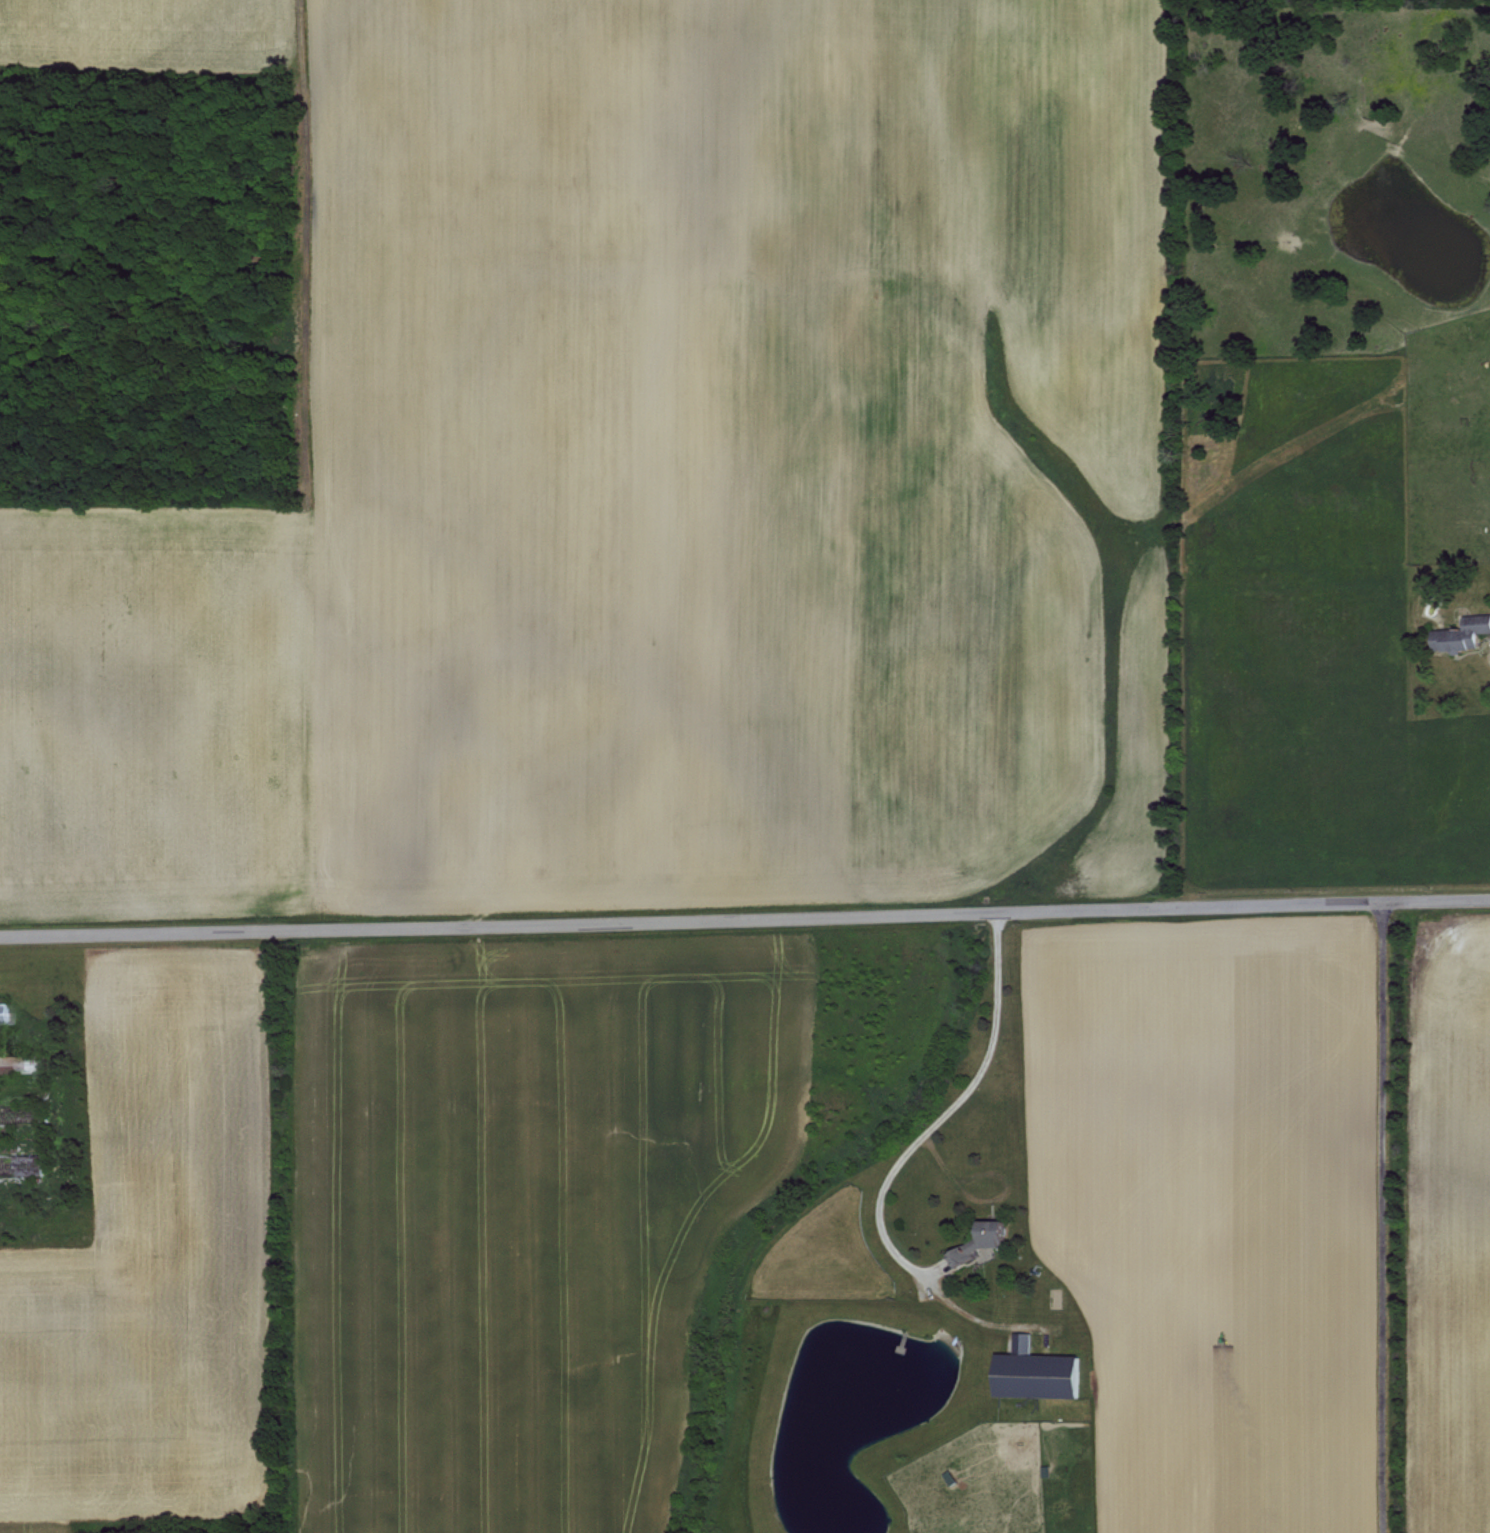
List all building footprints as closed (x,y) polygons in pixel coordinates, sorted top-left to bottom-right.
[(1459,628),(1428,628),(1428,650),(1474,649),(1474,631),(1489,631),(1489,627),(1489,614),(1459,614),(1459,628)] [(9,1022),(9,1001),(0,1001),(0,1022),(9,1022)] [(14,1071),(38,1071),(38,1054),(0,1055),(0,1071),(14,1071)] [(1005,1239),(995,1215),(971,1225),(976,1236),(946,1249),(952,1262),(1005,1239)] [(1029,1330),(1011,1330),(1011,1351),(991,1351),(991,1395),(1072,1395),(1073,1364),(1078,1364),(1078,1354),(1029,1353),(1029,1330)]
